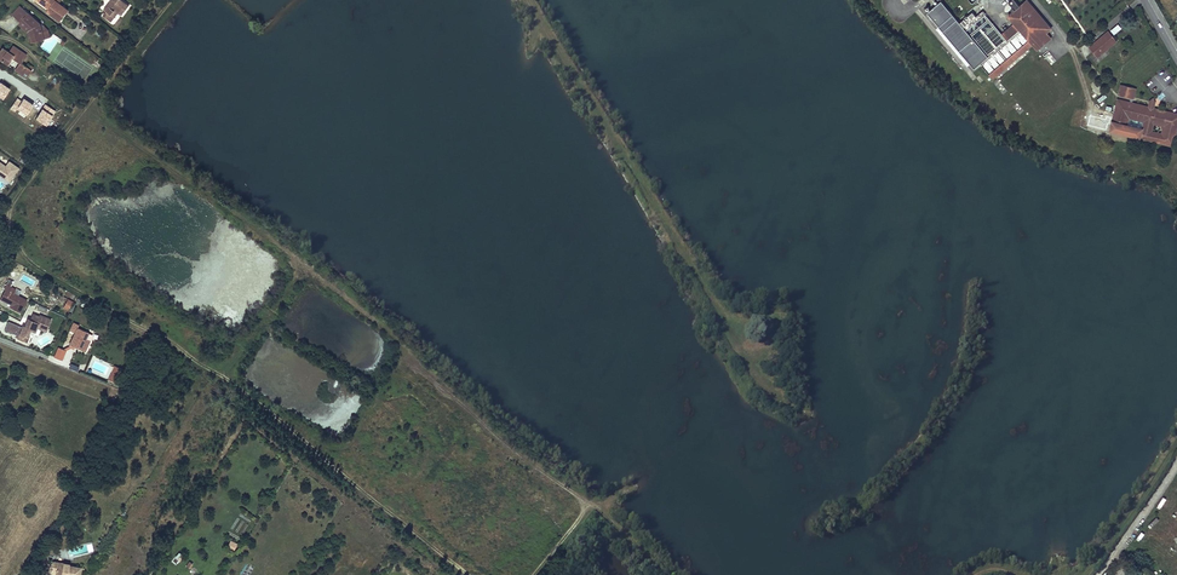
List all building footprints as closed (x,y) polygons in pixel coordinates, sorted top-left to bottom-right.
[(40,1),(52,11),(51,12),(61,20),(69,10),(60,3),(63,0),(40,0),(40,1)] [(122,0),(111,0),(103,9),(106,11),(102,15),(111,22),(122,8),(125,10),(129,6),(122,0)] [(1028,0),(1020,0),(1004,13),(1011,22),(999,31),(979,7),(972,13),(969,10),(956,20),(939,0),(935,0),(922,11),(971,69),(979,63),(990,77),(1030,44),(1034,50),(1050,36),(1045,30),(1050,26),(1028,0)] [(45,39),(41,24),(26,10),(20,5),(12,14),(17,19),(21,23),(20,24),(29,32),(30,31),(31,32),(35,42),(45,39)] [(1091,48),(1099,57),(1118,41),(1110,31),(1091,48)] [(8,65),(12,58),(21,64),(17,70),(27,77),(32,69),(22,62),(26,55),(15,48),(11,53),(5,49),(3,52),(1,50),(0,51),(0,60),(8,65)] [(1048,52),(1043,56),(1052,65),(1056,60),(1048,52)] [(1170,81),(1167,77),(1170,74),(1163,68),(1147,85),(1157,95),(1170,81)] [(1121,86),(1118,97),(1133,100),(1136,89),(1121,86)] [(1110,132),(1172,147),(1176,125),(1176,122),(1168,112),(1154,109),(1148,108),(1117,101),(1110,132)] [(1168,112),(1176,122),(1176,115),(1168,112)] [(21,161),(28,165),(30,161),(23,157),(21,161)] [(7,185),(21,167),(11,160),(7,165),(0,160),(0,180),(7,185)] [(20,312),(27,300),(15,292),(16,289),(8,284),(5,288),(7,289),(2,298),(12,305),(11,306),(20,312)] [(62,308),(68,310),(73,302),(67,299),(62,308)] [(83,308),(86,303),(78,299),(75,304),(83,308)] [(29,335),(31,329),(36,331),(37,327),(38,325),(42,327),(41,328),(47,330),(51,319),(40,315),(40,316),(33,314),(31,320),(28,319),(25,327),(23,326),(23,327),(19,326),(19,325),(8,321),(5,330),(17,334),(18,331),(21,333),(19,338),(28,341),(30,335),(29,335)] [(82,350),(90,332),(80,328),(81,325),(74,322),(70,331),(76,334),(71,345),(82,350)] [(57,349),(53,359),(60,362),(64,352),(57,349)] [(78,372),(79,367),(70,363),(69,368),(78,372)] [(107,380),(115,383),(122,369),(114,366),(107,380)] [(229,540),(227,548),(234,550),(237,542),(229,540)] [(56,566),(55,570),(48,569),(47,573),(49,574),(78,574),(79,573),(79,570),(68,568),(67,566),(62,565),(61,567),(56,566)]
